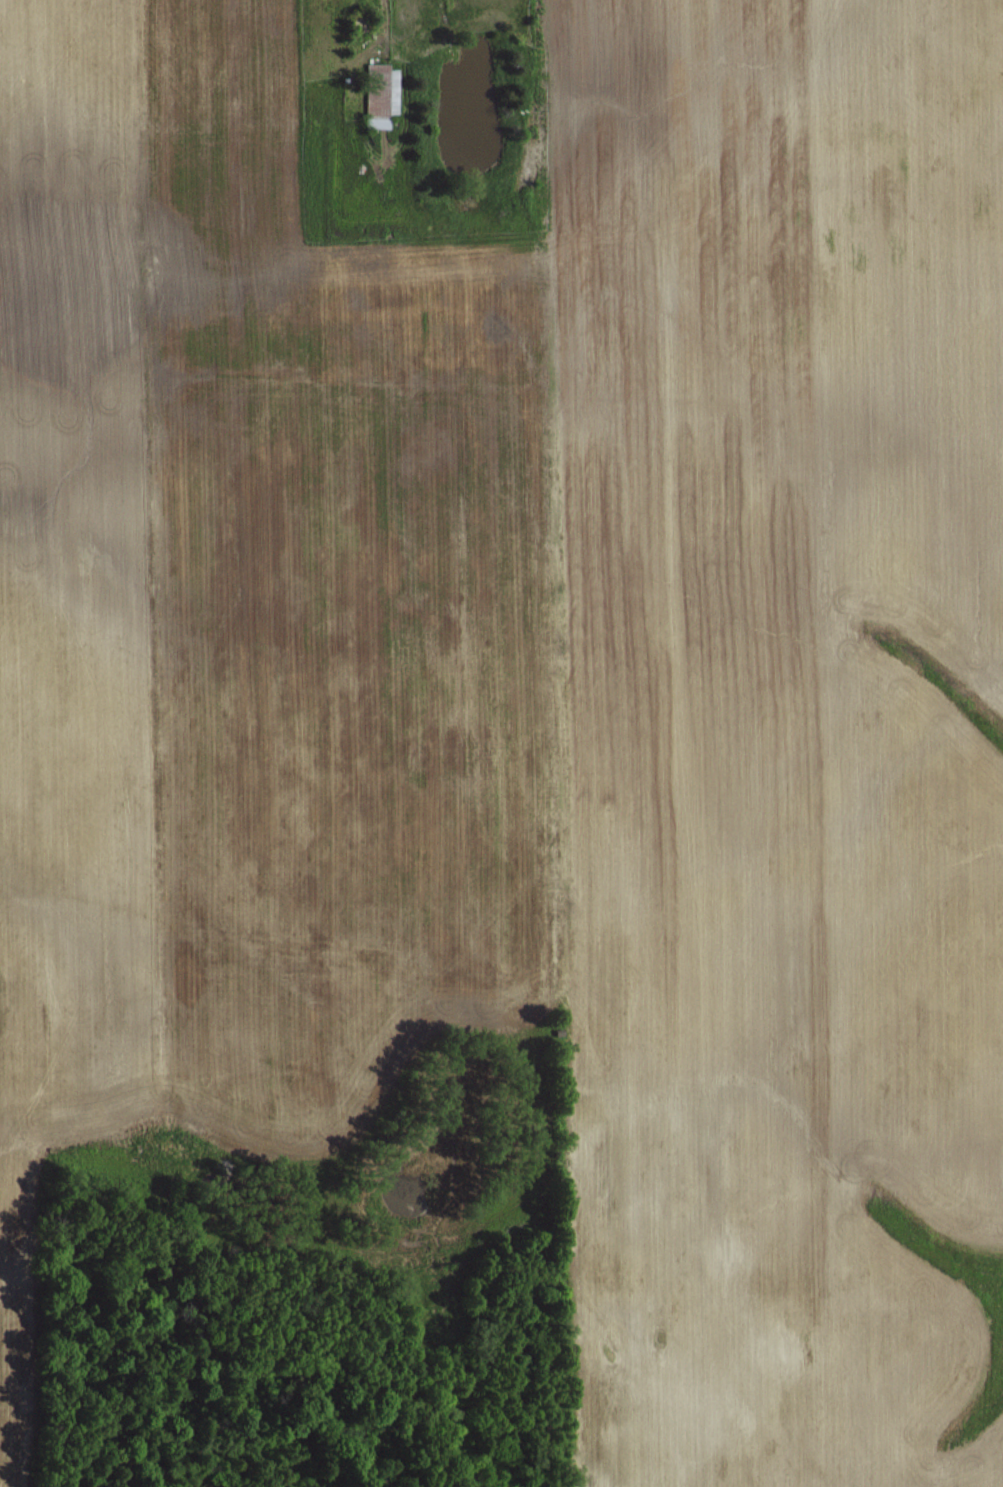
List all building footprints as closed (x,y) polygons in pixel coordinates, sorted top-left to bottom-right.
[(365,127),(389,127),(390,113),(398,113),(399,68),(390,67),(390,63),(367,62),(367,76),(376,76),(376,90),(366,90),(365,127)]
